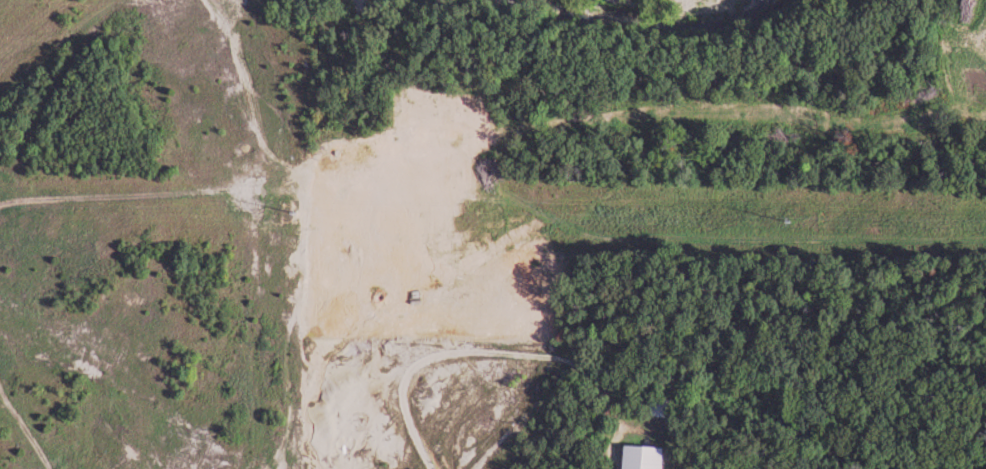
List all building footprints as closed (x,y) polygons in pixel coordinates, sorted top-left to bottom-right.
[(624,468),(664,468),(666,446),(627,444),(624,468)]
